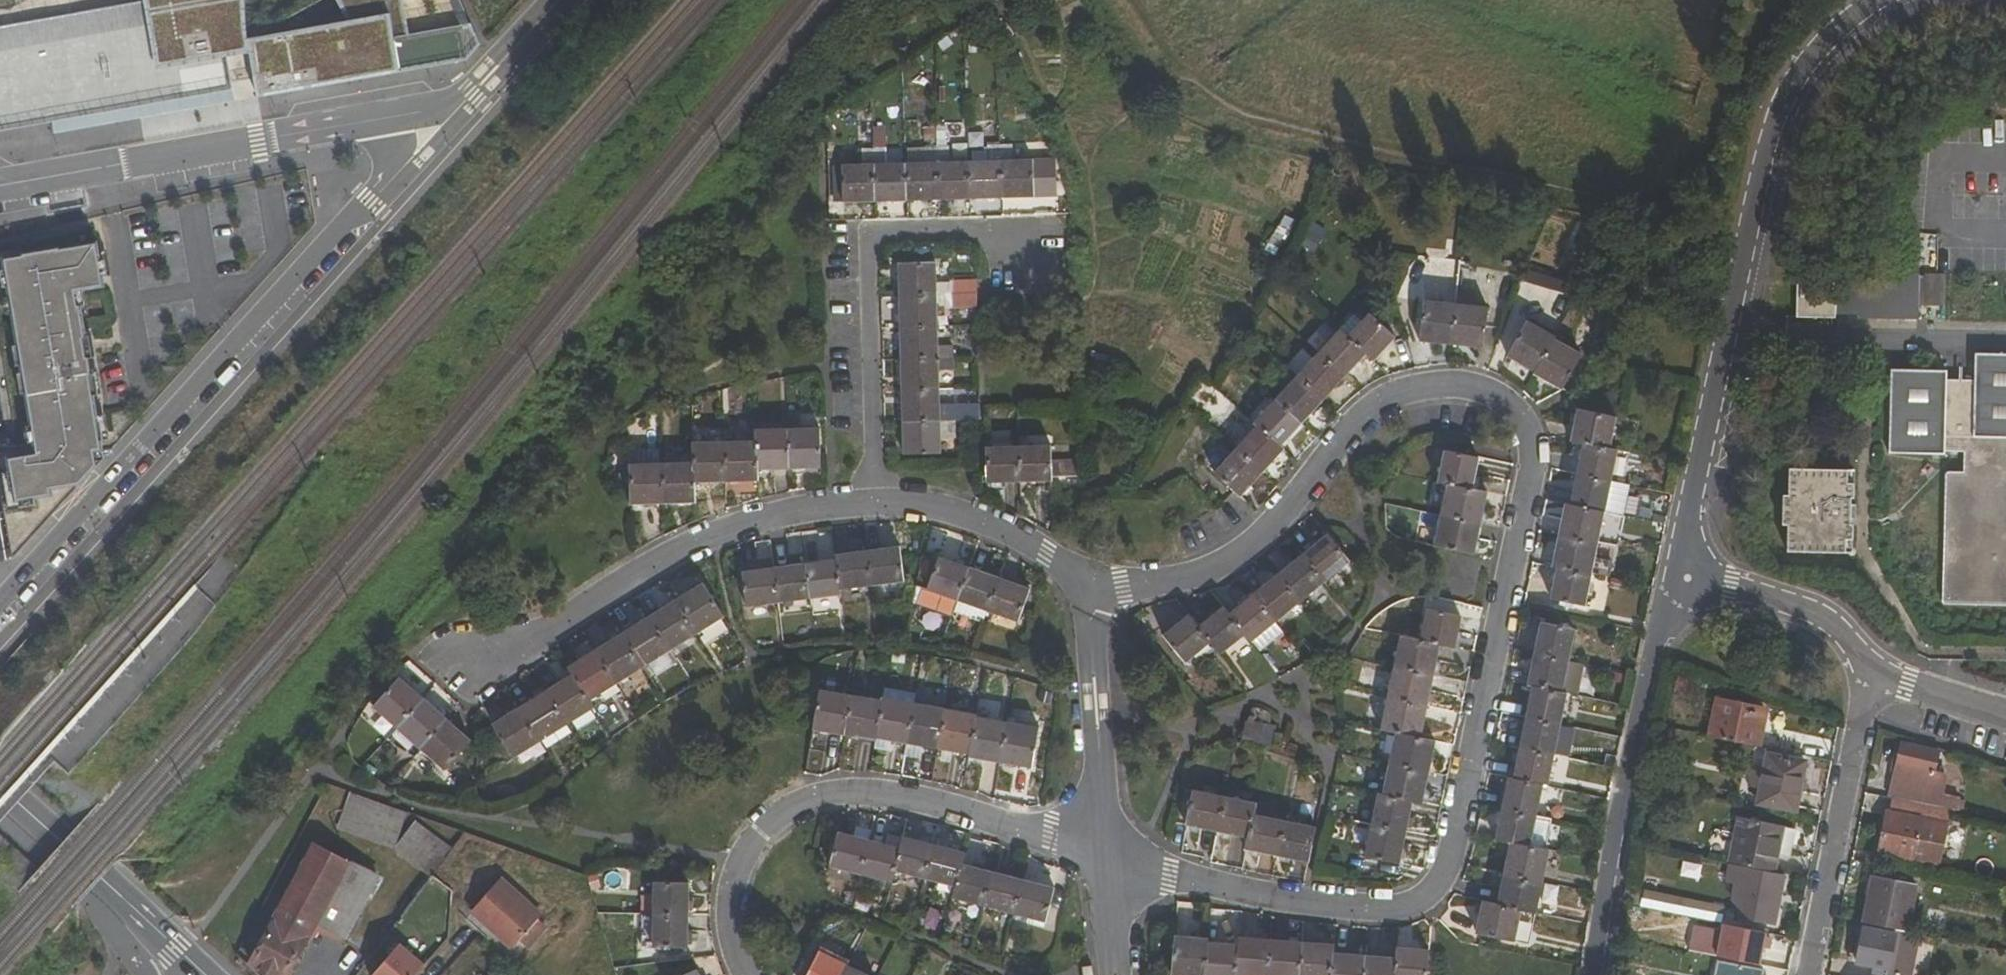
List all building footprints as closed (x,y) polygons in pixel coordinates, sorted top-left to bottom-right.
[(10,38),(15,67),(120,48),(123,61),(131,60),(123,18),(217,1),(228,56),(251,51),(249,41),(245,0),(142,0),(0,26),(0,40),(10,38)] [(259,96),(466,60),(482,44),(473,23),(394,36),(384,3),(389,0),(334,0),(343,28),(249,41),(251,51),(255,77),(259,96)] [(232,82),(228,56),(217,1),(123,18),(131,60),(123,61),(120,48),(15,67),(10,38),(0,40),(0,130),(54,121),(56,132),(143,118),(140,98),(232,82)] [(140,98),(143,118),(236,101),(232,82),(140,98)] [(1034,199),(1034,160),(1013,161),(1012,147),(1001,148),(1002,199),(1034,199)] [(936,148),(925,148),(925,164),(904,165),(905,202),(938,201),(936,148)] [(936,148),(938,201),(970,200),(969,162),(950,163),(950,148),(936,148)] [(988,148),(988,150),(988,162),(969,162),(970,200),(1002,199),(1001,148),(988,148)] [(872,149),(862,150),(862,166),(843,167),(843,203),(873,203),(872,149)] [(886,165),(885,149),(872,149),(873,203),(905,202),(904,165),(886,165)] [(969,162),(988,162),(988,150),(969,151),(969,162)] [(0,454),(0,477),(14,559),(15,557),(100,465),(97,451),(104,450),(77,292),(106,287),(98,242),(62,249),(62,247),(23,253),(23,255),(4,259),(37,447),(0,454)] [(899,297),(952,296),(952,283),(937,283),(936,264),(898,264),(899,297)] [(1835,315),(1859,315),(1859,320),(1889,320),(1890,276),(1860,275),(1860,284),(1835,284),(1836,282),(1797,282),(1797,318),(1835,319),(1835,315)] [(1897,308),(1945,308),(1945,275),(1897,275),(1897,308)] [(976,295),(975,282),(952,283),(952,296),(976,295)] [(976,295),(952,296),(953,308),(976,307),(976,295)] [(937,309),(953,308),(952,296),(899,297),(900,331),(938,330),(937,309)] [(1451,345),(1455,305),(1423,302),(1418,342),(1451,345)] [(1451,345),(1483,349),(1487,308),(1455,305),(1451,345)] [(1368,314),(1347,337),(1366,354),(1374,361),(1395,338),(1368,314)] [(1508,357),(1534,372),(1554,339),(1555,337),(1527,322),(1508,357)] [(938,330),(900,331),(900,361),(954,360),(954,347),(938,346),(938,330)] [(1318,353),(1344,378),(1366,354),(1347,337),(1340,330),(1318,353)] [(1581,354),(1554,339),(1534,372),(1533,375),(1561,390),(1581,354)] [(1344,378),(1318,353),(1296,378),(1322,402),(1344,378)] [(1974,353),(1973,381),(1946,381),(1946,372),(1891,371),(1889,454),(1945,454),(1945,452),(1963,453),(1963,473),(1945,473),(1942,604),(2005,607),(2005,354),(1974,353)] [(939,371),(954,370),(954,360),(900,361),(901,393),(939,393),(939,371)] [(1322,402),(1296,378),(1274,401),(1300,425),(1322,402)] [(902,423),(956,422),(955,409),(940,409),(939,393),(901,393),(902,423)] [(1253,423),(1256,426),(1280,448),(1300,425),(1274,401),(1253,423)] [(979,408),(955,409),(956,422),(980,421),(979,408)] [(1570,442),(1582,444),(1609,450),(1615,417),(1577,409),(1570,442)] [(940,437),(956,437),(956,422),(902,423),(903,454),(940,453),(940,437)] [(1280,448),(1256,426),(1234,450),(1261,475),(1284,451),(1280,448)] [(786,430),(788,469),(820,468),(820,429),(786,430)] [(786,430),(756,431),(756,442),(757,470),(788,469),(786,430)] [(725,482),(757,482),(757,470),(756,442),(723,443),(725,482)] [(693,444),(693,463),(694,483),(725,482),(723,443),(693,444)] [(1610,482),(1617,451),(1609,450),(1582,444),(1576,474),(1610,482)] [(1018,446),(986,447),(987,483),(1019,482),(1018,446)] [(1018,446),(1019,482),(1051,482),(1050,446),(1018,446)] [(1234,450),(1213,473),(1239,497),(1261,475),(1234,450)] [(1437,482),(1446,484),(1472,490),(1478,458),(1444,451),(1437,482)] [(694,483),(693,463),(660,464),(661,505),(695,504),(694,483)] [(660,464),(630,465),(631,506),(661,505),(660,464)] [(1852,540),(1852,527),(1850,526),(1851,499),(1853,500),(1853,484),(1846,483),(1847,471),(1789,470),(1788,496),(1783,496),(1782,525),(1788,526),(1787,551),(1845,553),(1845,540),(1852,540)] [(1569,504),(1604,512),(1610,482),(1576,474),(1569,504)] [(1472,490),(1446,484),(1440,516),(1480,524),(1487,493),(1472,490)] [(1558,536),(1597,544),(1604,512),(1569,504),(1565,503),(1558,536)] [(1434,546),(1473,555),(1480,524),(1440,516),(1434,546)] [(1302,556),(1324,583),(1348,563),(1327,536),(1302,556)] [(1597,544),(1558,536),(1551,567),(1556,568),(1591,576),(1597,544)] [(903,583),(899,547),(867,552),(872,587),(903,583)] [(836,555),(836,560),(840,592),(872,587),(867,552),(836,555)] [(1278,575),(1300,603),(1324,583),(1302,556),(1278,575)] [(955,601),(967,568),(938,558),(927,591),(933,593),(955,601)] [(840,592),(836,560),(804,565),(808,600),(840,596),(840,592)] [(808,600),(804,565),(773,568),(778,603),(808,600)] [(743,572),(747,607),(778,603),(773,568),(743,572)] [(955,601),(959,602),(987,611),(999,579),(967,568),(955,601)] [(1556,568),(1550,598),(1585,605),(1591,576),(1556,568)] [(1253,595),(1275,623),(1300,603),(1278,575),(1253,595)] [(987,611),(1017,622),(1029,589),(999,579),(987,611)] [(676,601),(698,635),(724,618),(703,584),(676,601)] [(951,611),(955,601),(933,593),(929,603),(951,611)] [(1275,623),(1253,595),(1229,615),(1245,635),(1252,643),(1275,623)] [(647,619),(670,653),(698,635),(676,601),(647,619)] [(955,613),(984,622),(987,611),(959,602),(955,613)] [(1223,608),(1198,628),(1210,643),(1220,656),(1245,635),(1229,615),(1223,608)] [(1427,610),(1420,641),(1439,645),(1455,648),(1461,616),(1427,610)] [(1210,643),(1198,628),(1188,616),(1163,635),(1185,663),(1210,643)] [(670,653),(647,619),(622,634),(644,669),(670,653)] [(1533,654),(1568,662),(1575,630),(1541,622),(1533,654)] [(644,669),(622,634),(594,651),(616,685),(644,669)] [(1393,667),(1432,676),(1439,645),(1420,641),(1400,636),(1393,667)] [(568,667),(573,675),(589,702),(616,685),(594,651),(568,667)] [(1533,654),(1526,685),(1532,686),(1562,692),(1568,662),(1533,654)] [(1386,699),(1426,707),(1432,676),(1393,667),(1386,699)] [(547,692),(567,724),(593,708),(589,702),(573,675),(547,692)] [(423,699),(400,678),(372,708),(396,728),(423,699)] [(1562,692),(1532,686),(1525,719),(1560,727),(1567,693),(1562,692)] [(820,690),(812,730),(845,736),(852,695),(820,690)] [(521,708),(540,741),(567,724),(547,692),(521,708)] [(845,736),(874,741),(875,738),(881,701),(852,695),(845,736)] [(881,701),(875,738),(906,743),(913,703),(881,698),(881,701)] [(423,699),(396,728),(421,751),(447,721),(423,699)] [(1379,730),(1395,733),(1420,738),(1426,707),(1386,699),(1379,730)] [(1719,699),(1711,738),(1758,747),(1765,712),(1739,707),(1740,703),(1719,699)] [(913,703),(906,743),(936,748),(943,708),(913,703)] [(1739,707),(1765,712),(1766,709),(1740,703),(1739,707)] [(492,726),(512,759),(540,741),(521,708),(492,726)] [(936,748),(969,755),(975,717),(976,714),(943,708),(936,748)] [(1242,739),(1267,746),(1272,724),(1271,722),(1271,718),(1269,716),(1266,713),(1263,712),(1260,710),(1257,710),(1253,711),(1251,713),(1248,715),(1246,718),(1242,739)] [(999,762),(1006,722),(975,717),(969,755),(968,757),(999,762)] [(1518,749),(1554,756),(1560,727),(1525,719),(1518,749)] [(421,751),(443,771),(470,742),(447,721),(421,751)] [(999,762),(1031,768),(1038,728),(1006,722),(999,762)] [(1420,738),(1395,733),(1388,765),(1428,773),(1435,742),(1420,738)] [(1901,746),(1887,798),(1891,799),(1925,806),(1927,796),(1933,774),(1938,754),(1901,746)] [(1512,779),(1543,785),(1547,786),(1554,756),(1518,749),(1512,779)] [(1769,755),(1759,803),(1795,810),(1805,762),(1769,755)] [(1388,765),(1382,795),(1412,801),(1422,803),(1428,773),(1388,765)] [(1501,809),(1536,817),(1543,785),(1512,779),(1508,778),(1501,809)] [(1193,791),(1187,826),(1217,833),(1224,797),(1193,791)] [(394,850),(407,814),(350,793),(337,830),(394,850)] [(1371,825),(1406,833),(1412,801),(1382,795),(1377,794),(1371,825)] [(1927,796),(1925,806),(1943,810),(1946,799),(1946,798),(1936,795),(1935,798),(1927,796)] [(1217,833),(1248,839),(1253,815),(1255,803),(1224,797),(1217,833)] [(1939,865),(1951,812),(1948,811),(1943,810),(1891,799),(1879,852),(1939,865)] [(1494,840),(1509,843),(1530,847),(1536,817),(1501,809),(1494,840)] [(1248,839),(1246,849),(1277,856),(1284,821),(1253,815),(1248,839)] [(1738,819),(1729,863),(1747,866),(1764,870),(1774,872),(1783,828),(1738,819)] [(1277,856),(1308,863),(1315,828),(1284,821),(1277,856)] [(395,851),(431,879),(453,851),(415,822),(395,851)] [(1406,833),(1371,825),(1364,856),(1399,863),(1406,833)] [(867,839),(839,832),(830,867),(858,874),(867,839)] [(900,848),(894,871),(922,879),(932,844),(903,836),(900,848)] [(891,882),(894,871),(900,848),(867,839),(858,874),(891,882)] [(1502,874),(1542,882),(1549,851),(1530,847),(1509,843),(1502,874)] [(316,924),(346,939),(380,878),(315,844),(250,966),(266,974),(288,974),(316,924)] [(932,844),(922,879),(956,888),(962,864),(965,853),(932,844)] [(962,864),(956,888),(953,898),(982,906),(991,872),(962,864)] [(1746,917),(1754,919),(1764,870),(1747,866),(1744,884),(1748,884),(1742,911),(1747,913),(1746,917)] [(1784,874),(1774,872),(1764,870),(1754,919),(1753,922),(1773,926),(1784,874)] [(1012,914),(1021,879),(991,872),(982,906),(1012,914)] [(1542,882),(1502,874),(1496,903),(1521,908),(1536,911),(1542,882)] [(1872,877),(1863,923),(1907,932),(1916,886),(1872,877)] [(472,912),(512,948),(519,940),(529,949),(549,928),(538,919),(542,915),(502,879),(472,912)] [(1012,914),(1043,922),(1052,887),(1021,879),(1012,914)] [(688,916),(690,884),(654,883),(653,915),(688,916)] [(1625,891),(1623,905),(1690,918),(1692,902),(1661,895),(1652,888),(1636,893),(1625,891)] [(1514,941),(1521,908),(1496,903),(1481,900),(1475,932),(1514,941)] [(653,915),(652,947),(687,948),(688,916),(653,915)] [(1907,932),(1863,923),(1855,962),(1888,969),(1887,974),(1890,974),(1911,974),(1918,934),(1907,932)] [(1206,943),(1206,938),(1175,936),(1172,974),(1203,974),(1206,943)] [(1237,945),(1236,974),(1265,974),(1268,939),(1238,937),(1237,945)] [(1265,974),(1298,974),(1300,942),(1268,939),(1265,974)] [(1330,952),(1331,944),(1300,942),(1298,974),(1329,974),(1330,952)] [(1206,943),(1203,974),(1236,974),(1237,945),(1206,943)] [(1395,958),(1394,974),(1427,974),(1429,950),(1396,948),(1395,958)] [(396,950),(376,974),(419,974),(422,971),(396,950)] [(847,965),(819,952),(808,974),(842,974),(847,965)] [(1329,974),(1358,974),(1359,955),(1330,952),(1329,974)] [(1395,958),(1359,955),(1358,974),(1394,974),(1395,958)] [(1718,962),(1715,974),(1762,974),(1763,970),(1718,962)] [(67,963),(59,974),(87,974),(67,963)] [(847,965),(842,974),(866,974),(847,965)]
